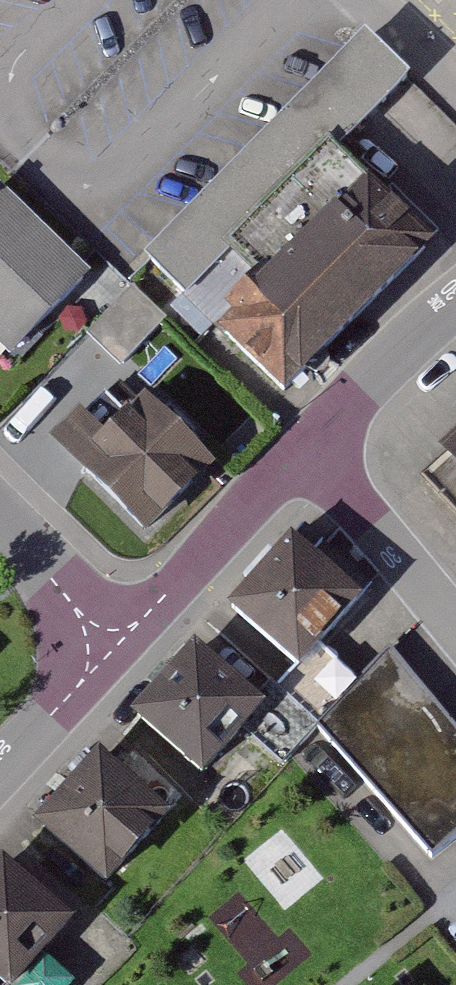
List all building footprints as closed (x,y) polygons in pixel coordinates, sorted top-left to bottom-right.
[(279,287),(237,329),(307,399),(453,254),(357,157),(425,91),(381,46),(161,263),(207,309),(254,262),(279,287)] [(9,190),(0,200),(0,340),(20,361),(100,283),(9,190)] [(123,445),(95,417),(67,446),(167,544),(234,476),(162,406),(123,445)] [(381,603),(309,542),(246,615),(317,677),(381,603)] [(261,703),(203,649),(145,711),(215,777),(253,735),(283,763),(321,723),(279,684),(261,703)] [(402,659),(325,728),(442,860),(455,847),(455,719),(402,659)] [(183,820),(116,755),(51,822),(118,887),(183,820)] [(19,865),(0,887),(0,968),(19,984),(39,984),(90,927),(19,865)]
